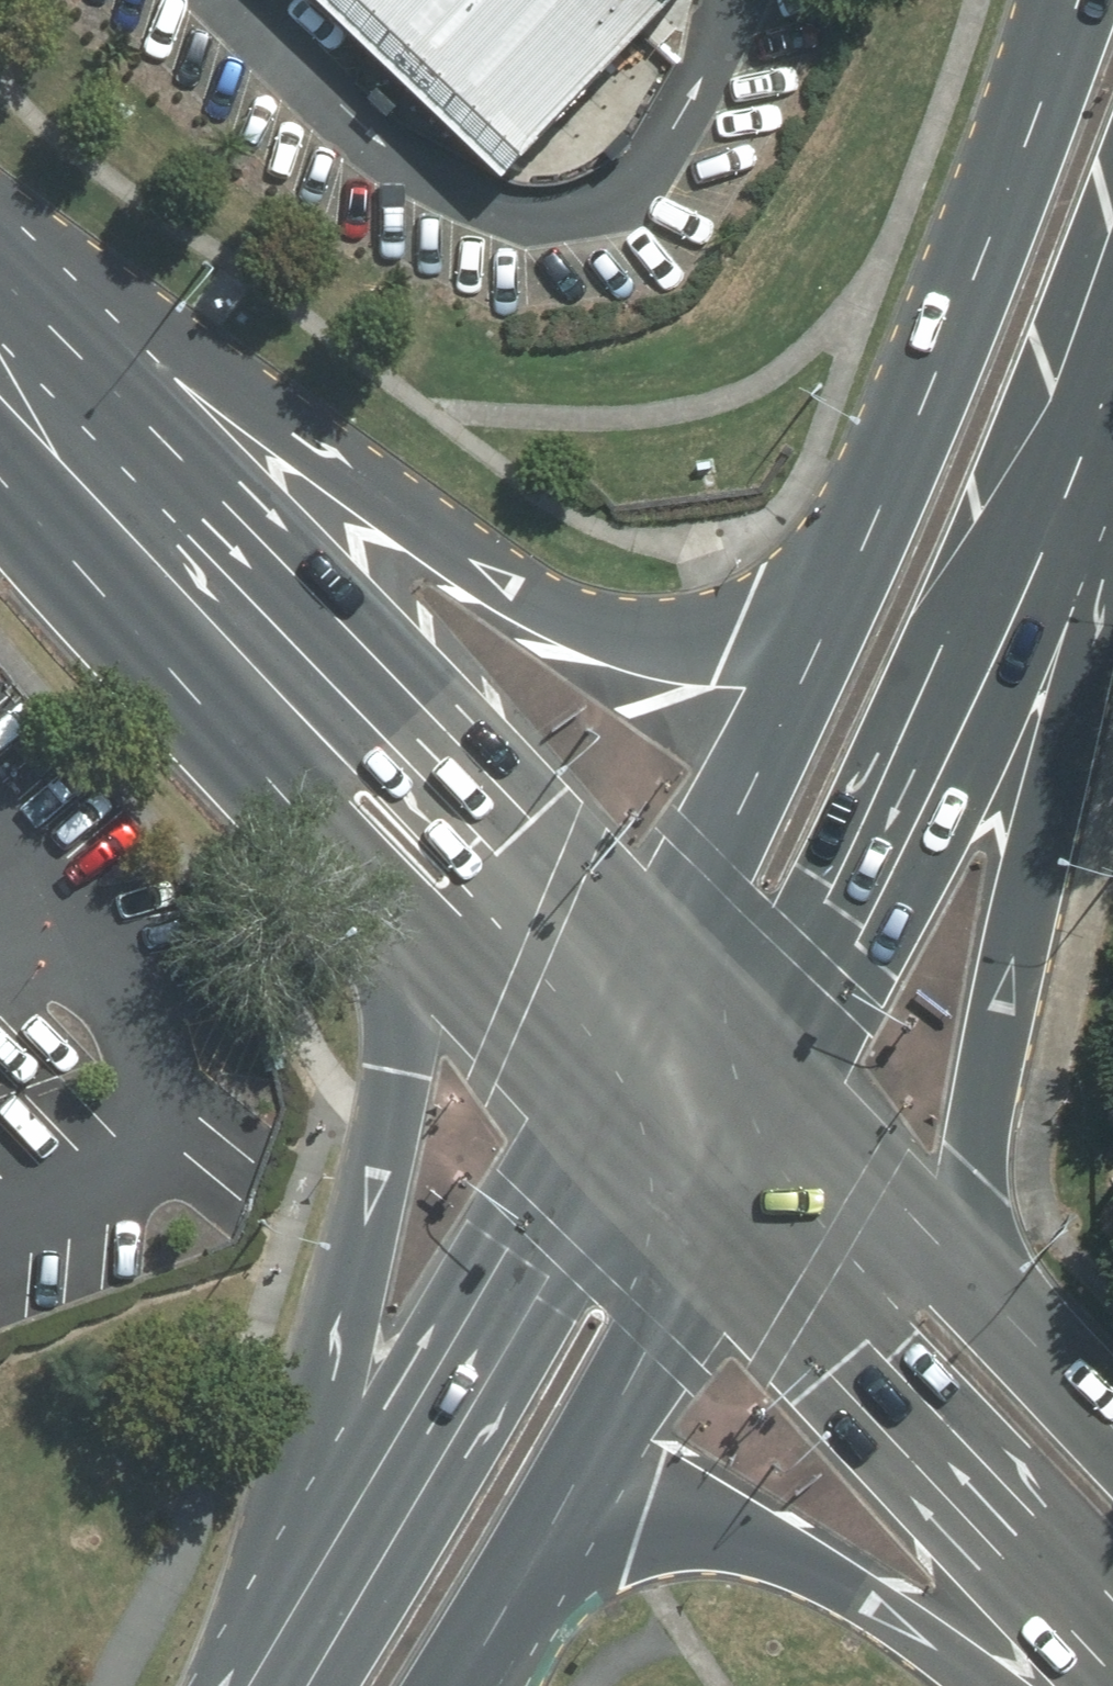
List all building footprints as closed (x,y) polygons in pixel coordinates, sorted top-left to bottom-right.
[(520,197),(718,0),(322,0),(520,197)]
